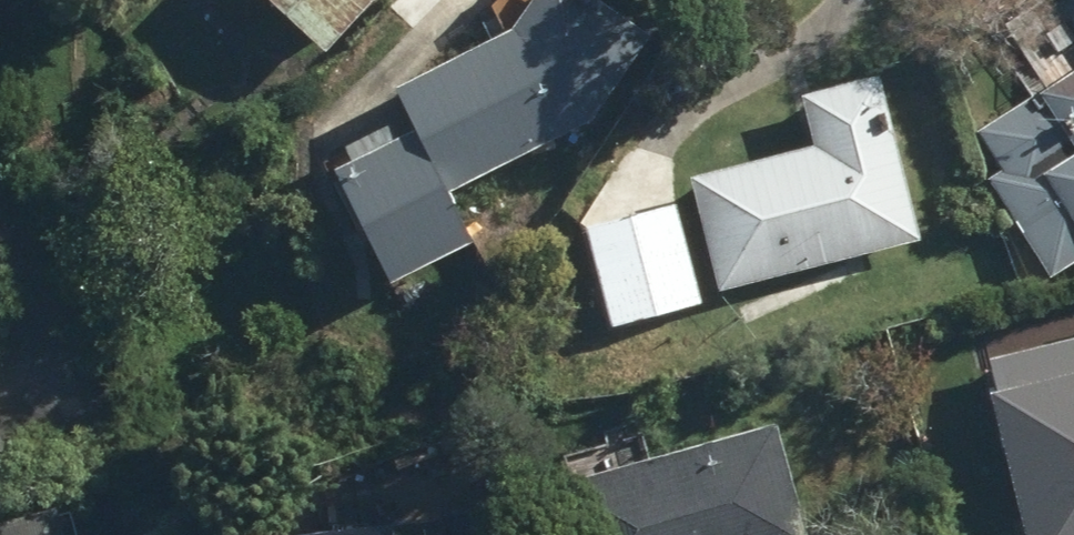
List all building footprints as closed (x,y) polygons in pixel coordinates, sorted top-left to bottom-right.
[(318,55),(373,0),(263,0),(318,55)] [(389,95),(404,126),(323,168),(386,292),(480,245),(454,195),(581,130),(647,42),(590,0),(528,0),(506,30),(389,95)] [(977,131),(1006,175),(986,189),(1048,280),(1073,263),(1073,65),(977,131)] [(809,147),(688,181),(720,296),(854,259),(861,256),(919,240),(873,78),(796,99),(809,147)] [(673,203),(579,228),(607,332),(701,307),(673,203)] [(919,240),(861,256),(874,302),(931,286),(919,240)] [(985,360),(992,390),(981,393),(1016,534),(1073,534),(1073,338),(985,360)] [(556,487),(570,534),(803,534),(770,424),(556,487)] [(9,455),(0,431),(0,458),(9,455)] [(483,487),(312,518),(315,534),(492,534),(483,487)] [(0,523),(0,534),(62,534),(53,506),(0,523)]
